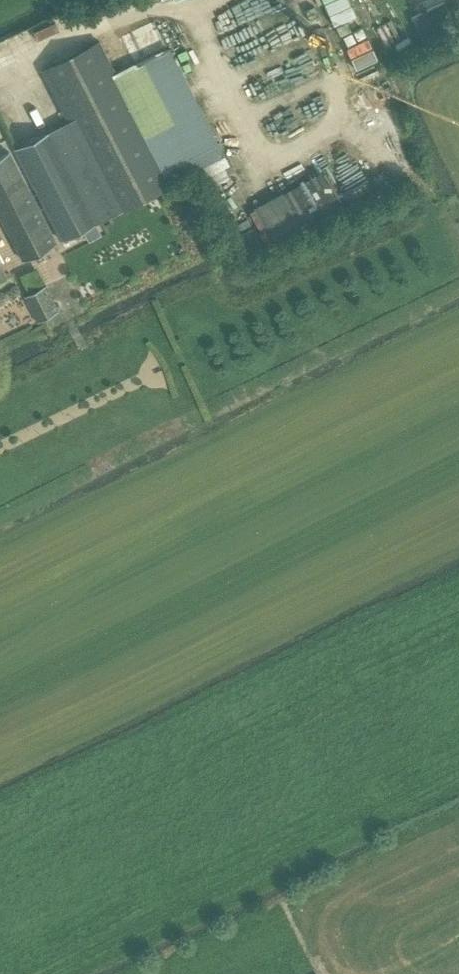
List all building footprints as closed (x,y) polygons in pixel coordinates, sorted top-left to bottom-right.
[(168,50),(154,20),(120,35),(133,62),(114,72),(99,41),(42,70),(67,122),(13,149),(61,241),(172,184),(170,181),(221,157),(170,49),(168,50)] [(37,253),(57,243),(10,151),(0,156),(0,216),(23,260),(37,253)] [(37,322),(43,319),(58,311),(45,286),(24,296),(37,322)]
